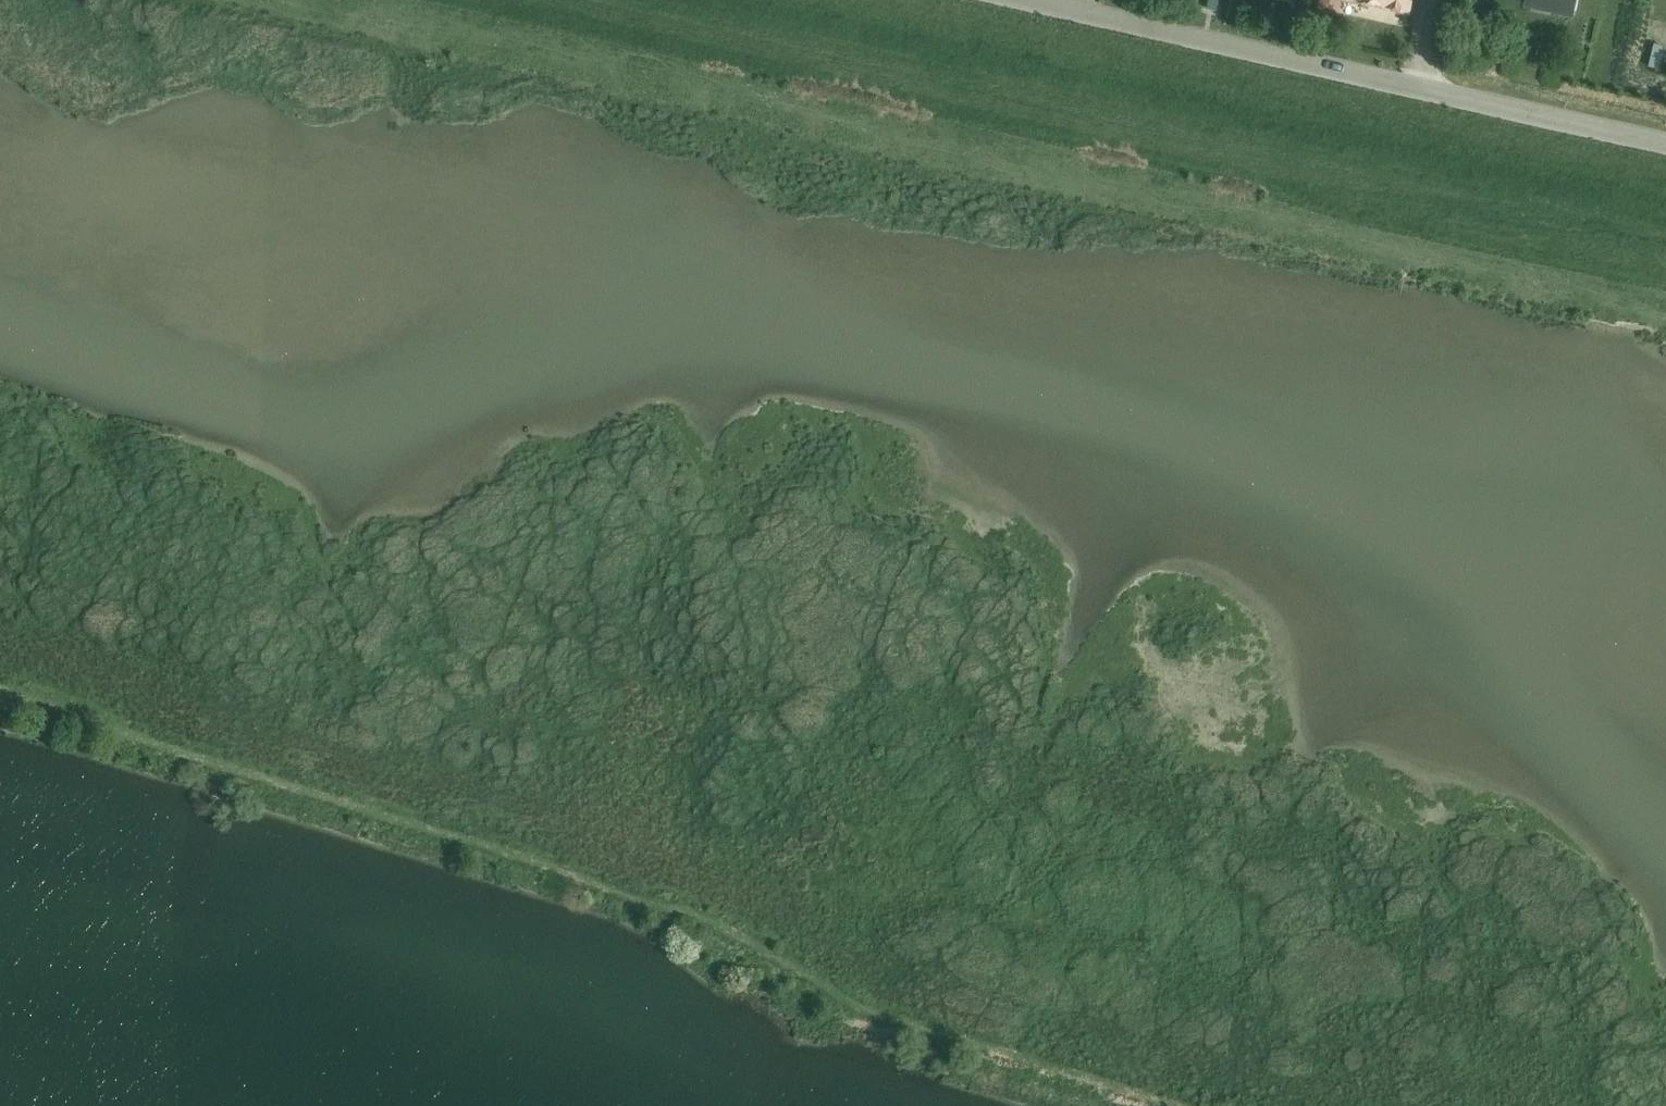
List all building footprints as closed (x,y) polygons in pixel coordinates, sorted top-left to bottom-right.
[(1342,0),(1319,0),(1317,12),(1338,16),(1342,0)] [(1409,14),(1412,0),(1343,0),(1409,14)] [(1528,5),(1570,15),(1574,0),(1529,0),(1528,5)] [(1654,45),(1649,66),(1660,68),(1664,47),(1654,45)]
